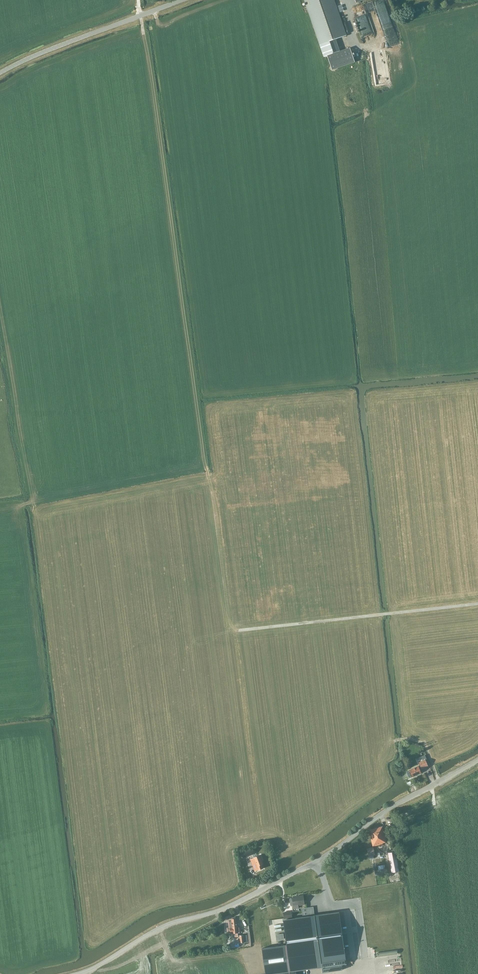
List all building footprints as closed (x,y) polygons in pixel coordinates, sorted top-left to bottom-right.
[(319,42),(345,34),(333,0),(305,0),(319,42)] [(350,48),(327,56),(332,70),(354,62),(350,48)] [(421,773),(420,770),(428,766),(425,760),(427,759),(425,755),(421,757),(423,761),(419,762),(420,766),(418,766),(409,770),(406,772),(409,778),(412,777),(421,773)] [(382,843),(386,842),(383,826),(368,830),(373,846),(383,844),(382,843)] [(367,849),(369,859),(373,858),(374,855),(375,855),(373,847),(367,849)] [(253,848),(242,852),(243,858),(255,854),(253,848)] [(391,873),(399,871),(396,852),(388,853),(391,873)] [(260,855),(253,858),(256,863),(252,865),(255,871),(258,870),(263,868),(261,861),(262,861),(260,855)] [(304,904),(303,895),(296,896),(292,897),(290,898),(289,899),(290,905),(292,906),(293,906),(304,904)] [(262,948),(266,973),(276,973),(296,971),(295,970),(296,970),(321,967),(322,973),(342,970),(341,964),(347,963),(340,912),(328,914),(283,920),(287,945),(262,948)] [(229,928),(227,928),(228,933),(230,933),(232,932),(233,937),(236,936),(237,936),(237,933),(241,932),(240,927),(237,927),(236,919),(231,919),(231,920),(229,920),(229,928)]
